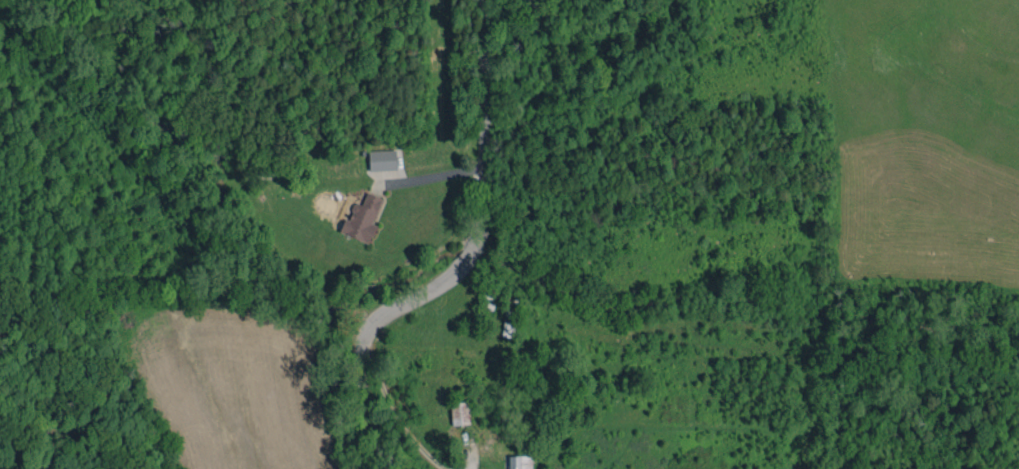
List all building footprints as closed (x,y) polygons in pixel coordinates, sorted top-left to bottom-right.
[(369,171),(397,169),(396,149),(369,151),(369,171)] [(341,232),(369,243),(376,225),(372,224),(382,198),(366,192),(361,205),(353,202),(341,232)] [(513,337),(515,320),(504,319),(502,336),(513,337)] [(470,423),(468,401),(450,402),(452,424),(470,423)] [(509,468),(532,468),(532,455),(508,456),(509,468)]
